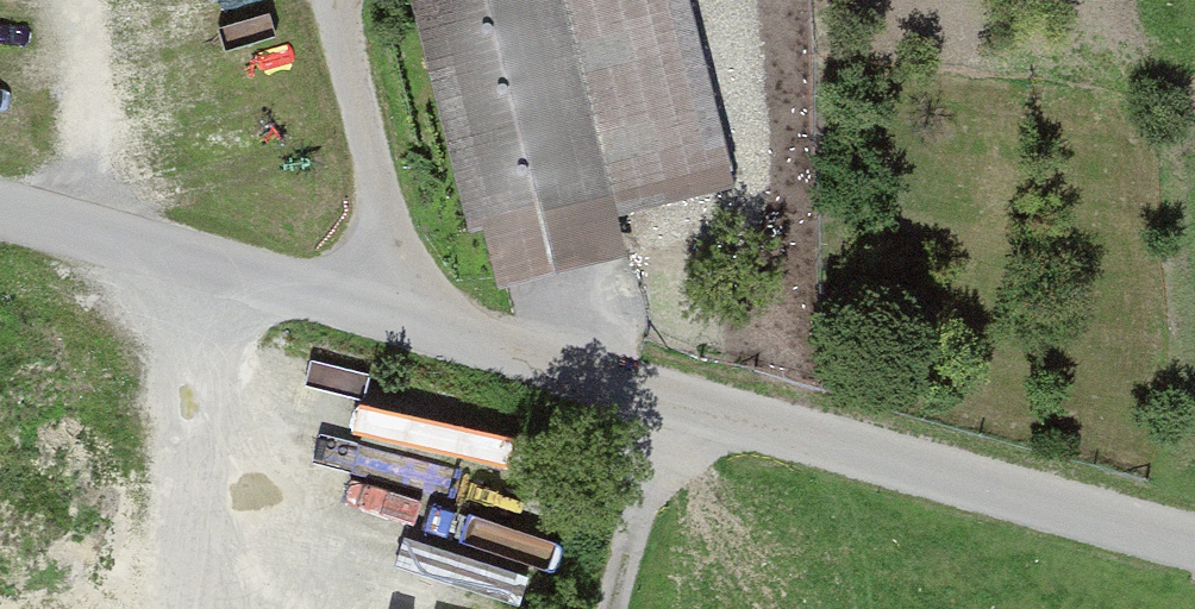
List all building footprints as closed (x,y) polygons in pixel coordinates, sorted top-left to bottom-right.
[(472,304),(619,268),(607,221),(721,193),(674,0),(397,0),(472,304)]
